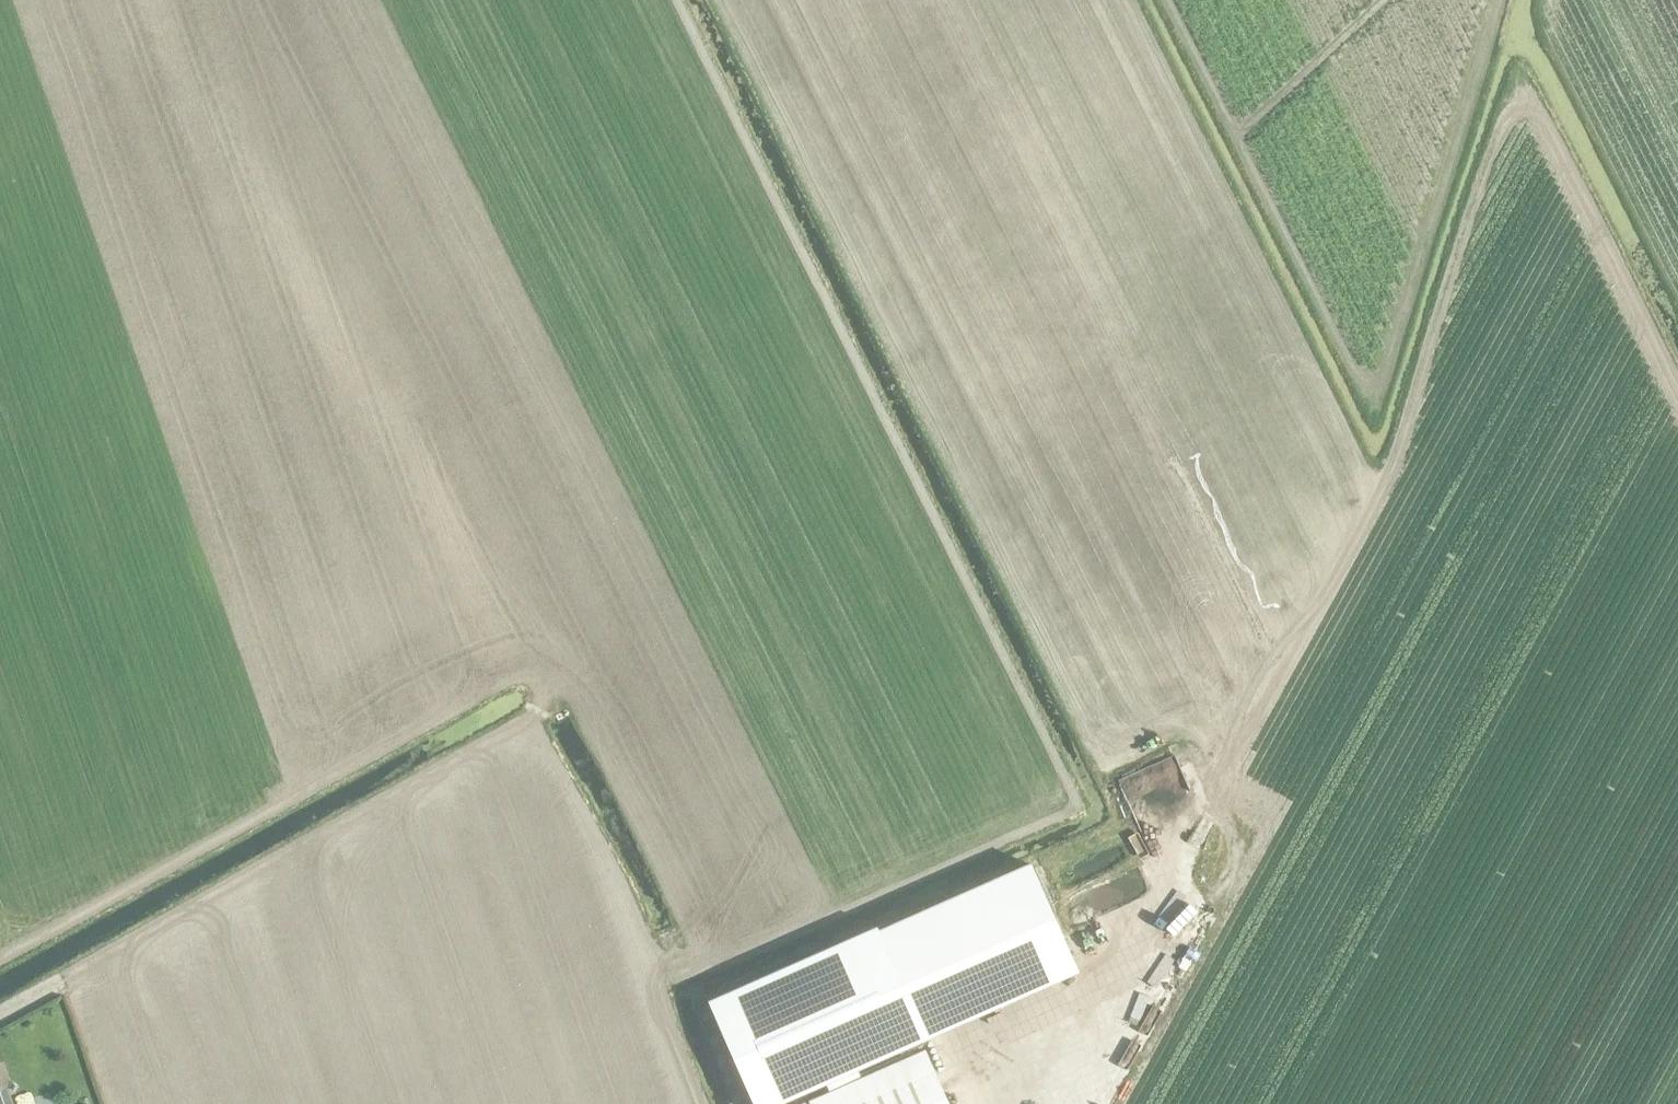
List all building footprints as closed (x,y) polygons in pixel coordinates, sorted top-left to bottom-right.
[(1083,971),(1035,862),(880,930),(928,1040),(1083,971)] [(711,1006),(754,1103),(781,1103),(827,1084),(830,1092),(862,1078),(858,1070),(928,1040),(880,930),(711,1006)] [(812,1100),(813,1103),(948,1103),(925,1050),(862,1078),(830,1092),(812,1100)]
